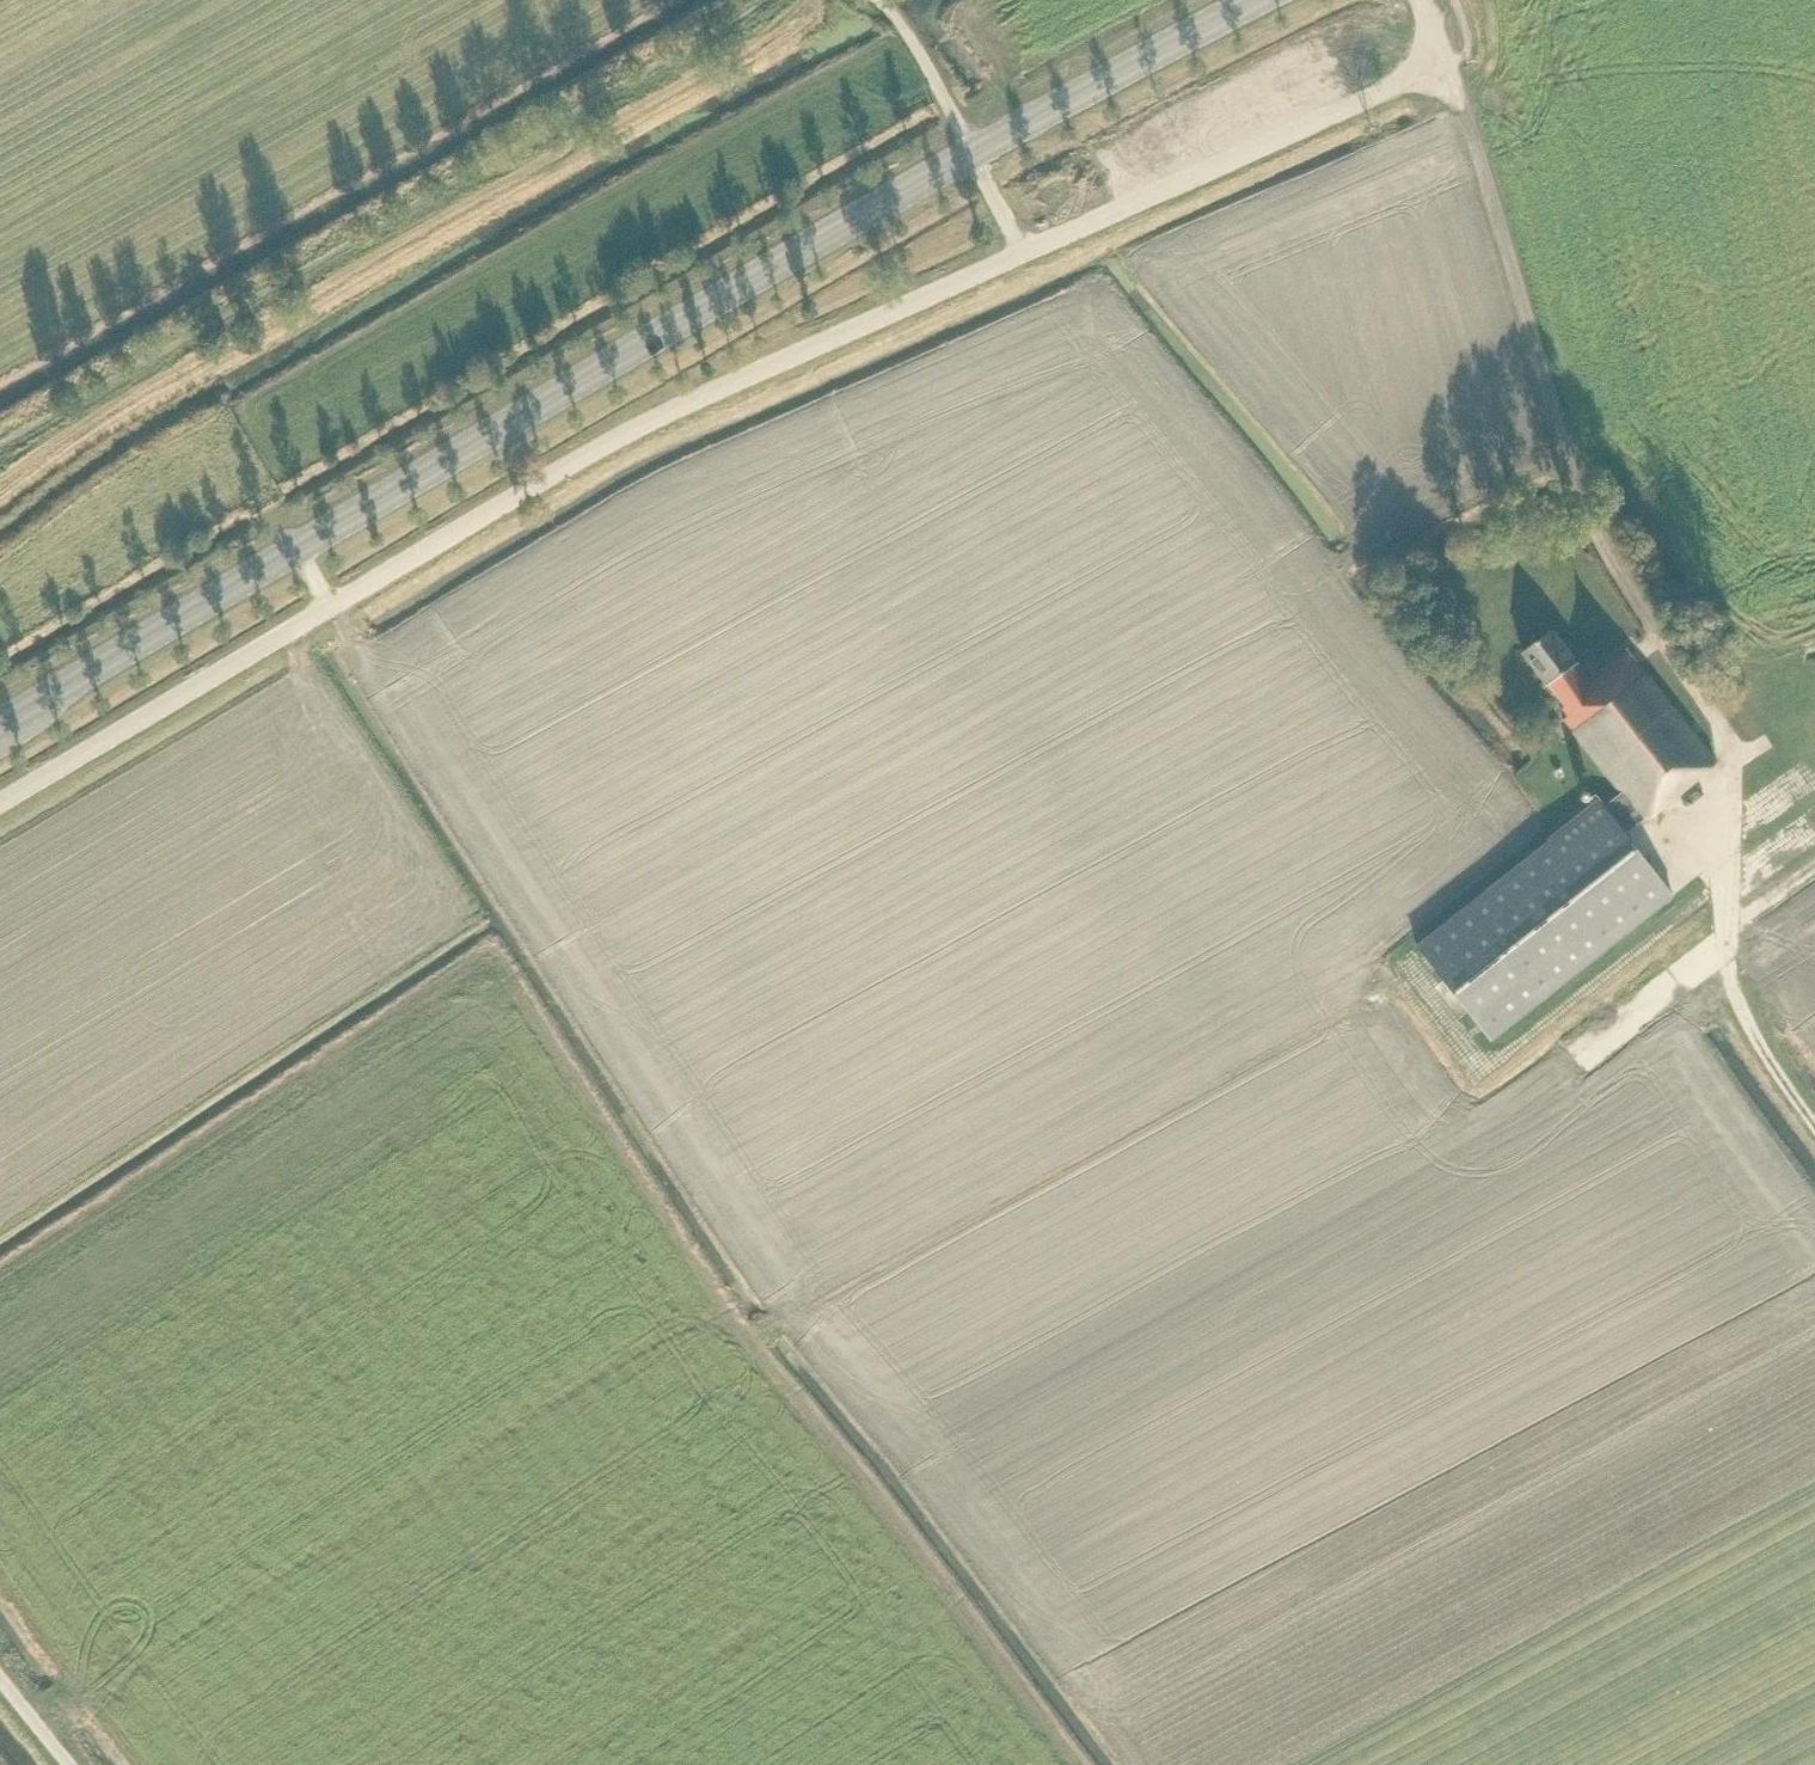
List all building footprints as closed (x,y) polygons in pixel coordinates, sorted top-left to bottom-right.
[(1716,764),(1626,651),(1588,681),(1576,666),(1578,665),(1551,631),(1522,654),(1548,686),(1565,707),(1563,709),(1569,717),(1564,720),(1623,795),(1604,809),(1598,802),(1549,842),(1550,843),(1418,948),(1492,1043),(1674,898),(1626,836),(1643,819),(1645,821),(1716,764)]
